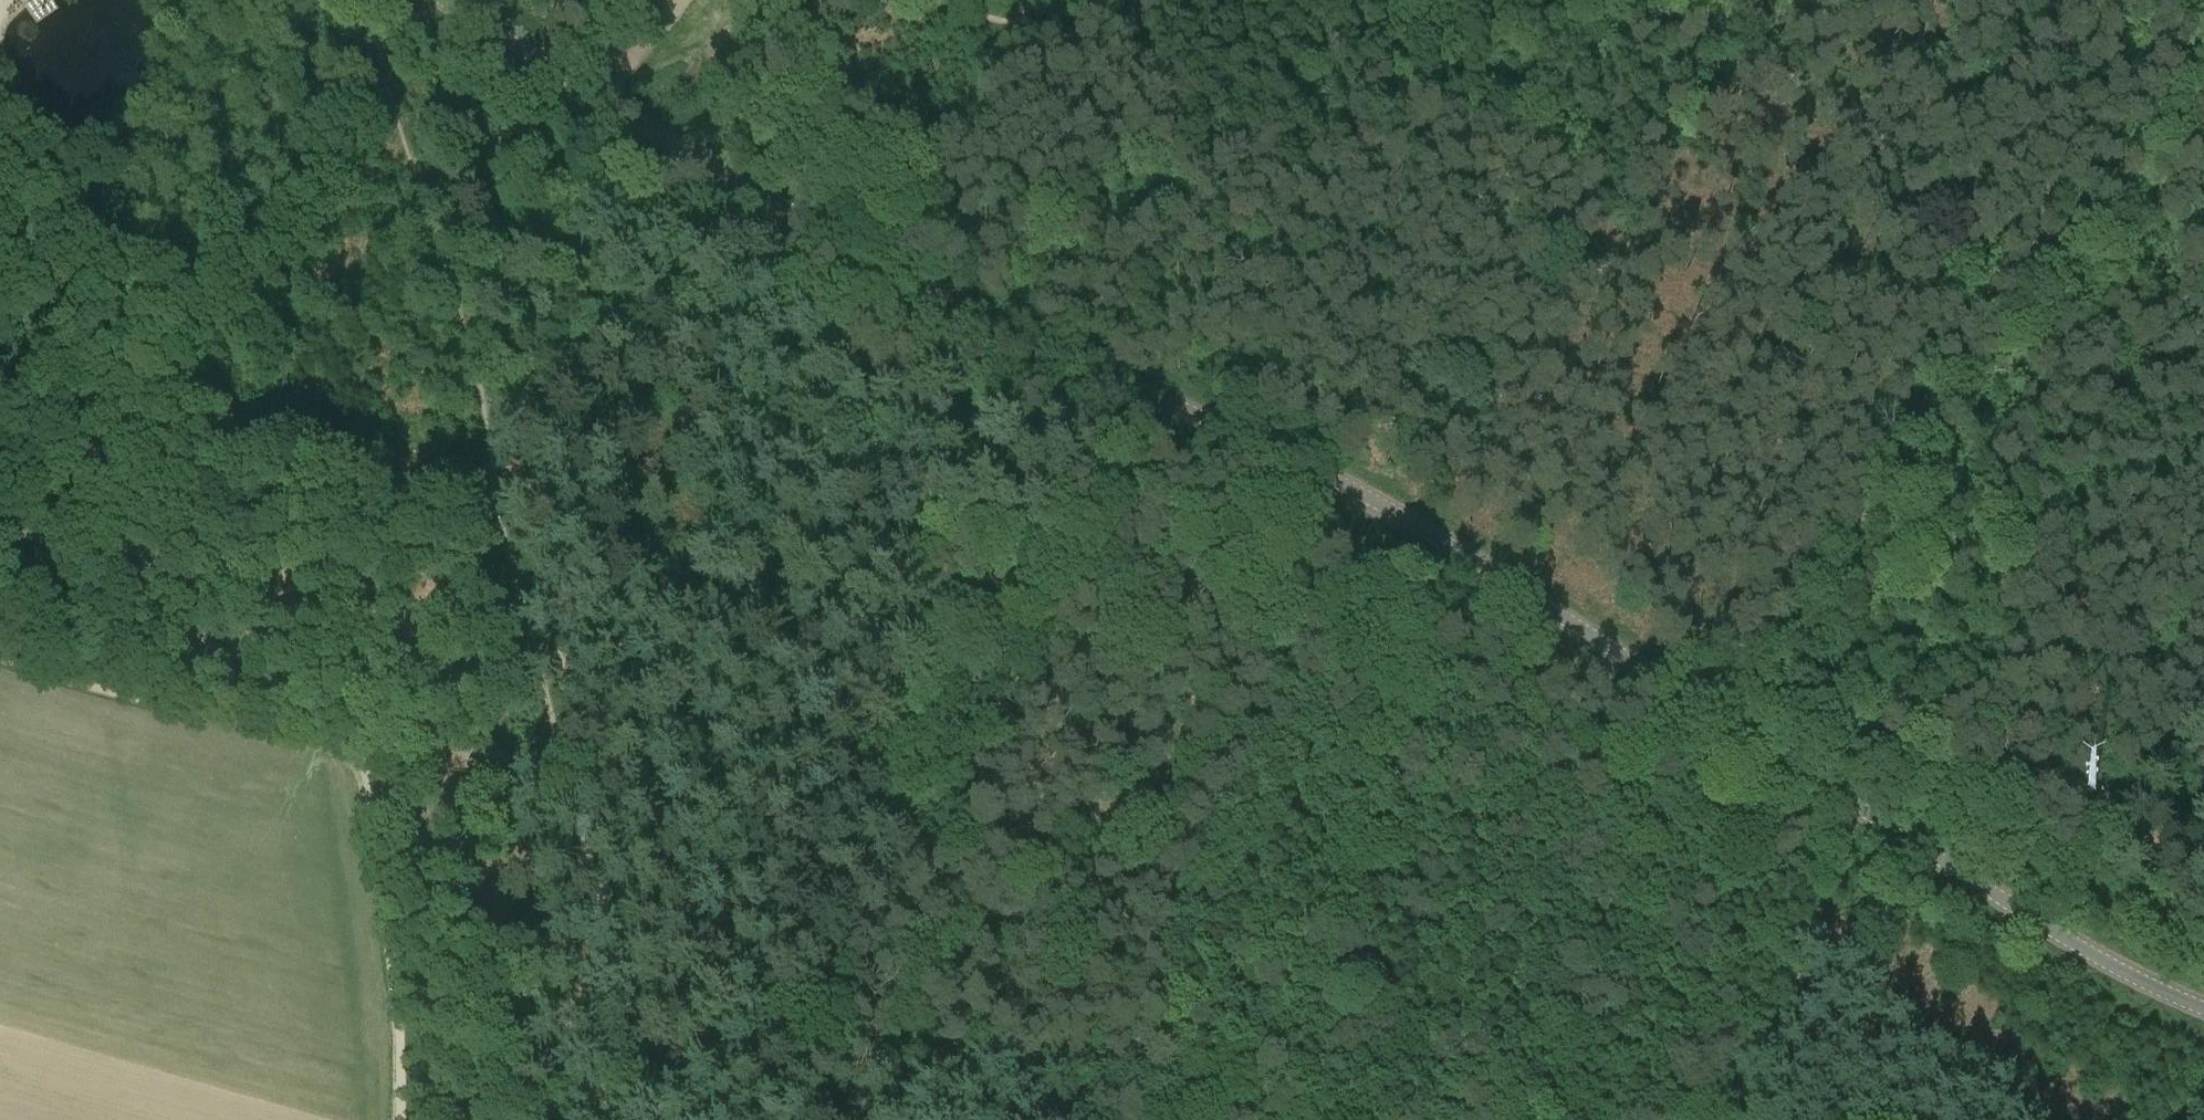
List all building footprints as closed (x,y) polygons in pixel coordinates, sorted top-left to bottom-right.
[(2075,798),(2096,790),(2084,760),(2063,769),(2075,798)]
